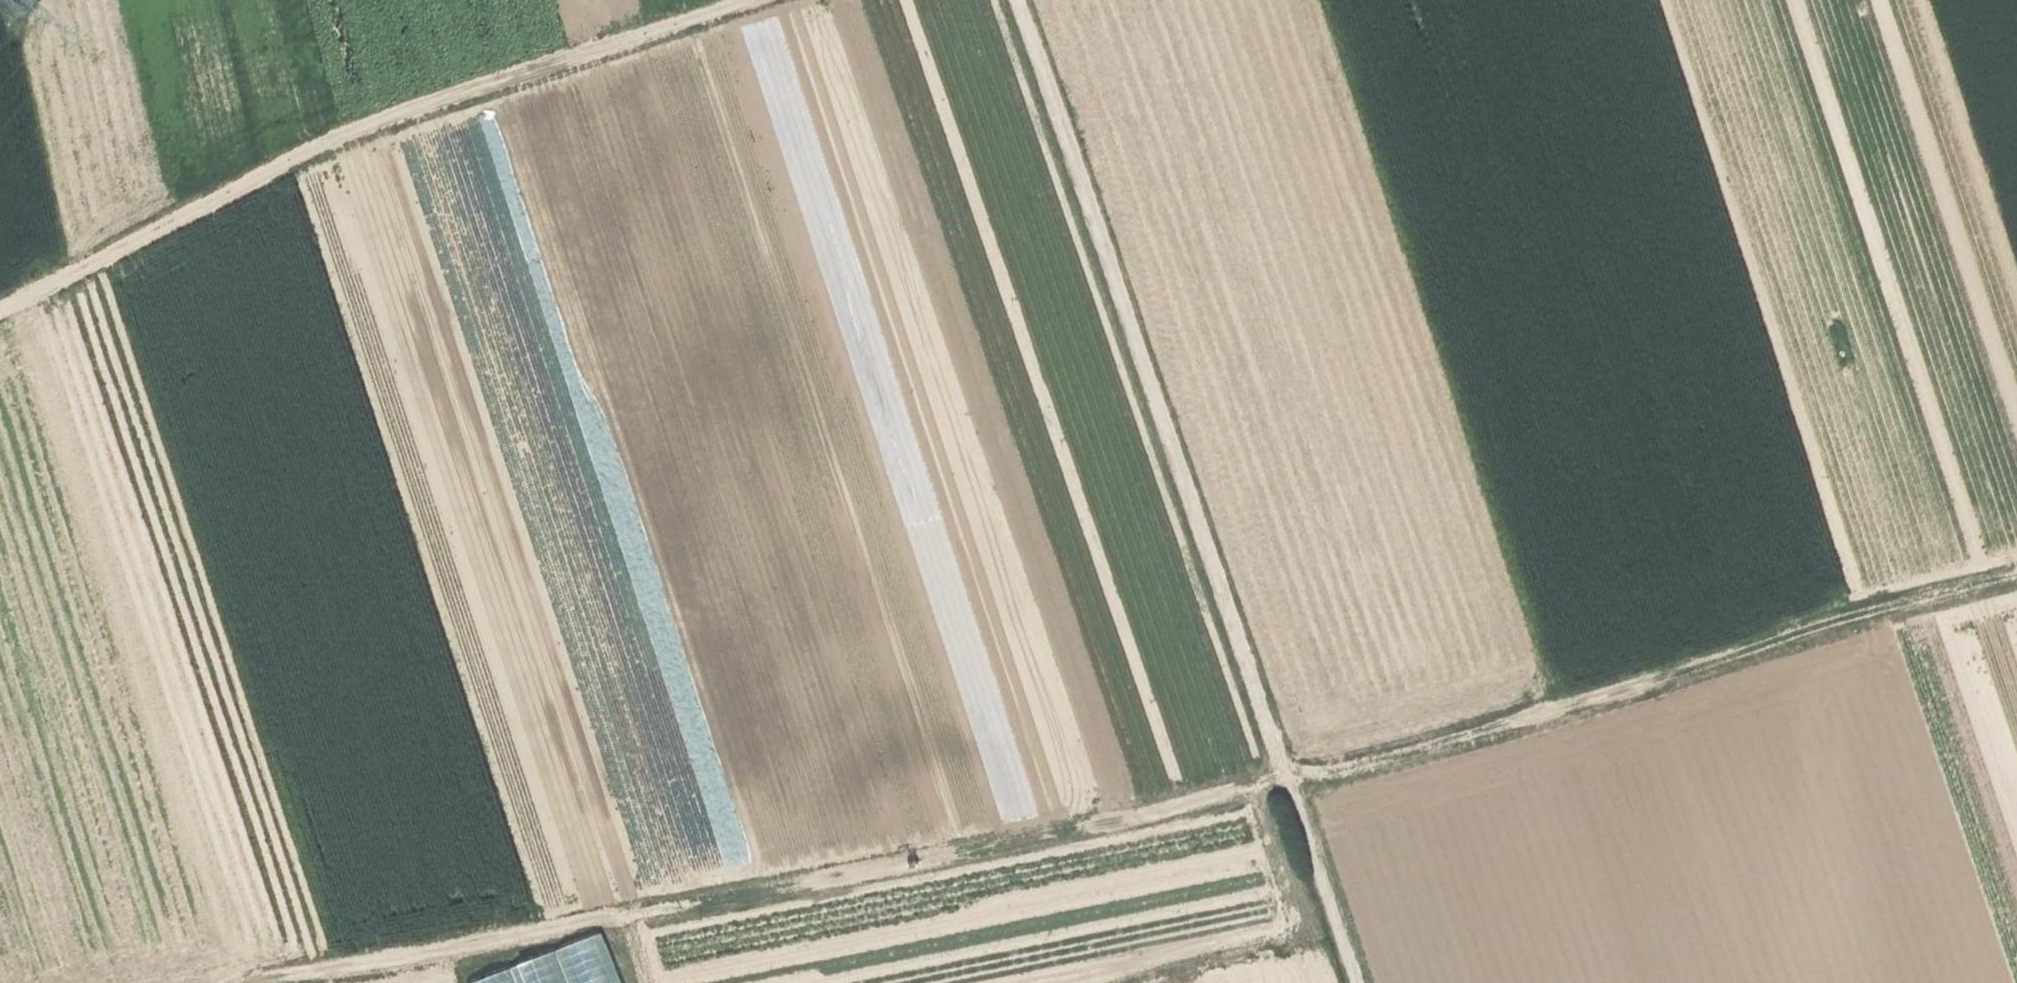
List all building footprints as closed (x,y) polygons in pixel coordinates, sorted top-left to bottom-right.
[(612,931),(473,980),(474,982),(630,982),(612,931)]
